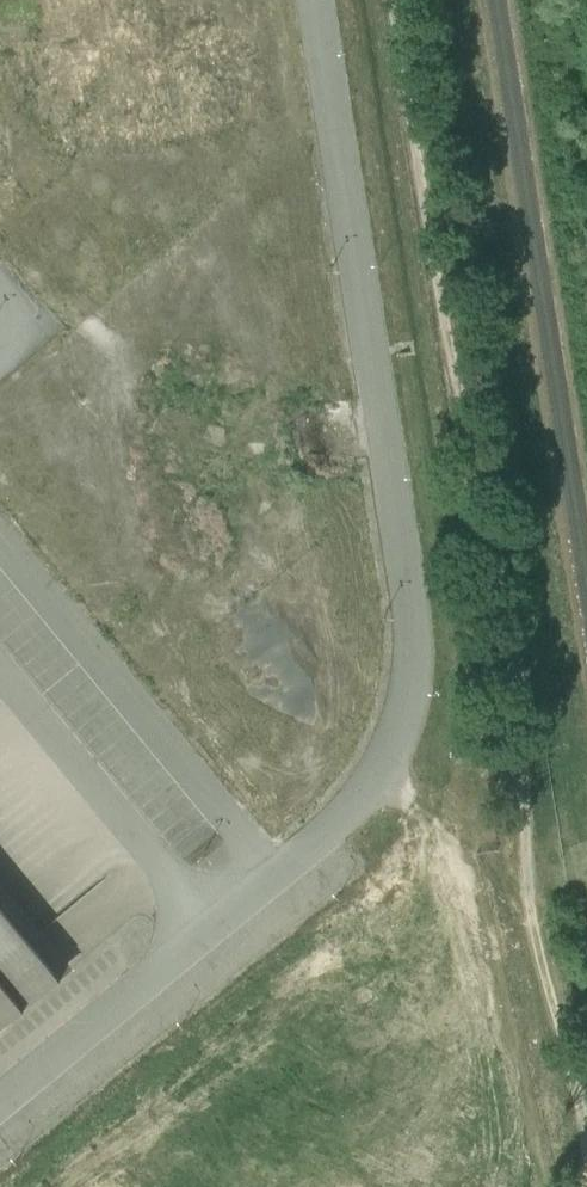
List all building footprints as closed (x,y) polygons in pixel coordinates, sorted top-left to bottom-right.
[(61,976),(0,902),(0,1027),(61,976)]
